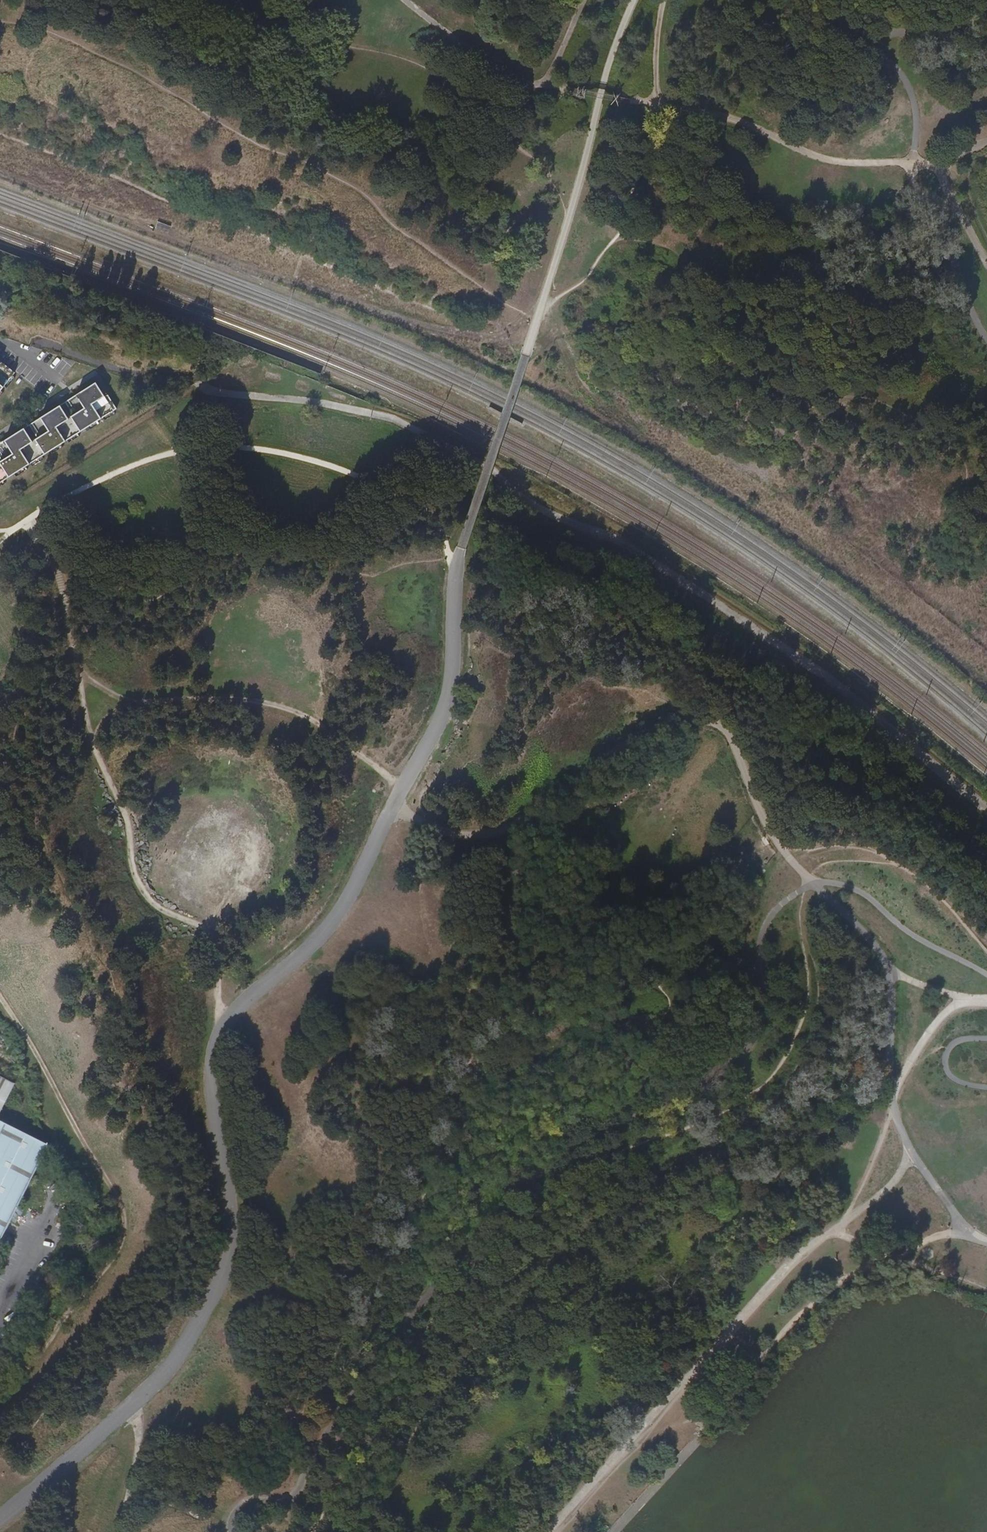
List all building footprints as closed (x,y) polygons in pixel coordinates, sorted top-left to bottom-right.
[(154,228),(168,233),(171,226),(157,221),(154,228)] [(3,381),(5,383),(11,375),(0,366),(0,384),(3,381)] [(14,475),(12,472),(18,468),(20,470),(27,466),(25,463),(32,459),(34,461),(49,451),(47,449),(53,444),(55,447),(62,442),(60,439),(67,435),(69,438),(84,428),(82,425),(89,421),(90,423),(98,419),(96,416),(102,411),(104,414),(112,409),(103,395),(100,396),(91,383),(61,403),(69,416),(64,419),(56,406),(25,427),(34,439),(29,443),(20,430),(0,444),(0,484),(14,475)] [(11,1087),(0,1081),(0,1110),(11,1087)] [(45,1149),(0,1126),(0,1238),(45,1149)]
